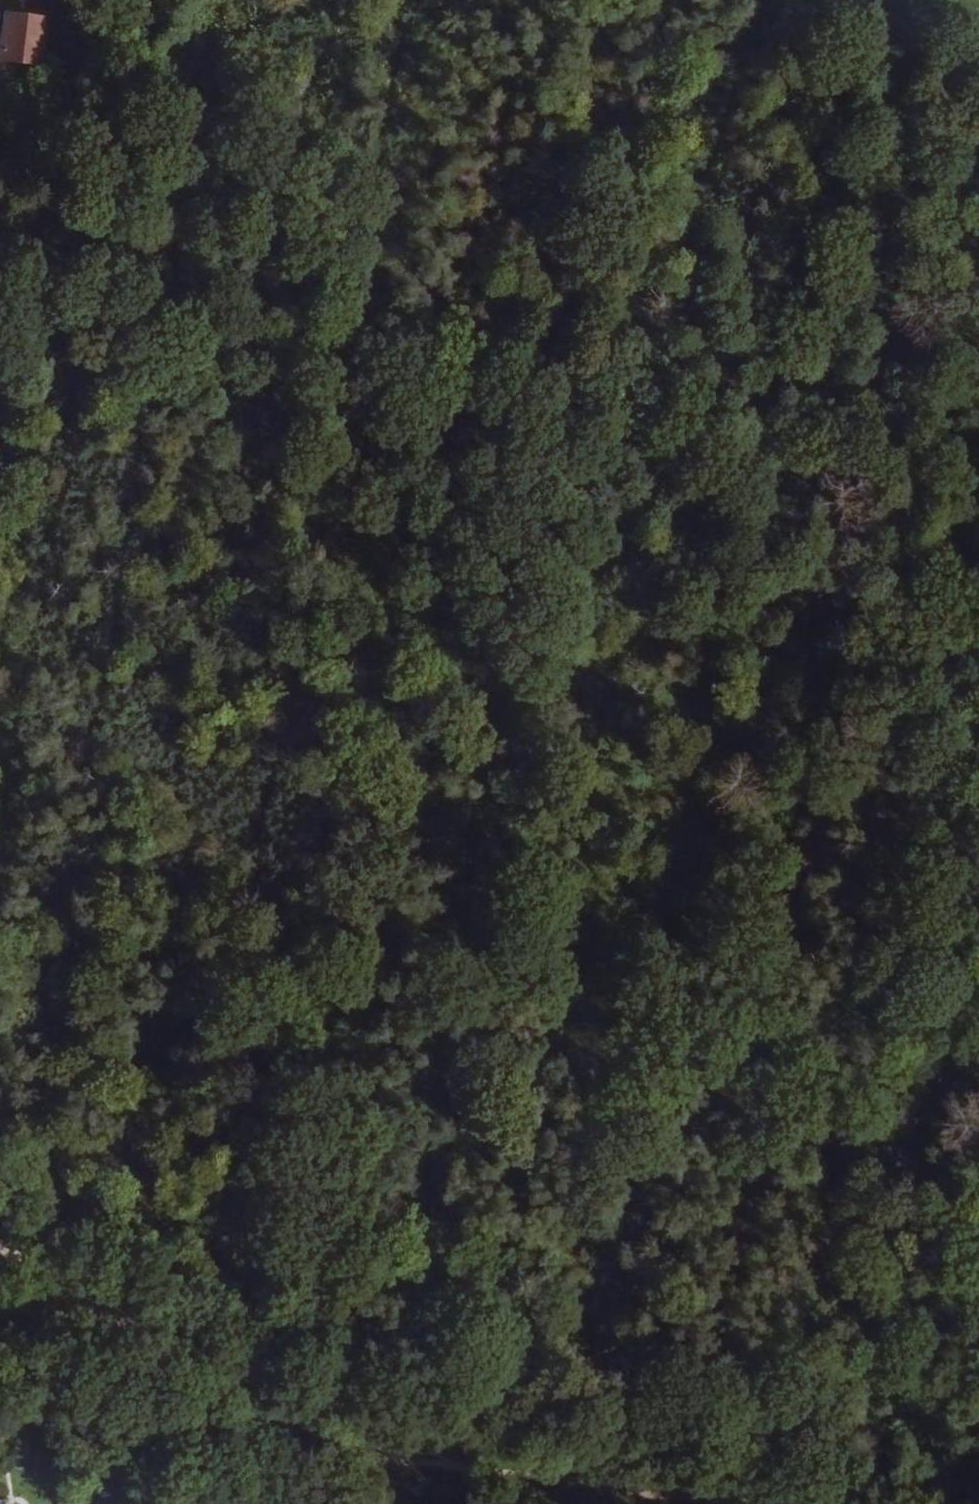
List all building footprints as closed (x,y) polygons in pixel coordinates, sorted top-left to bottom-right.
[(34,22),(0,17),(0,63),(26,67),(34,22)] [(8,1490),(0,1489),(0,1503),(17,1503),(6,1502),(8,1490)]
